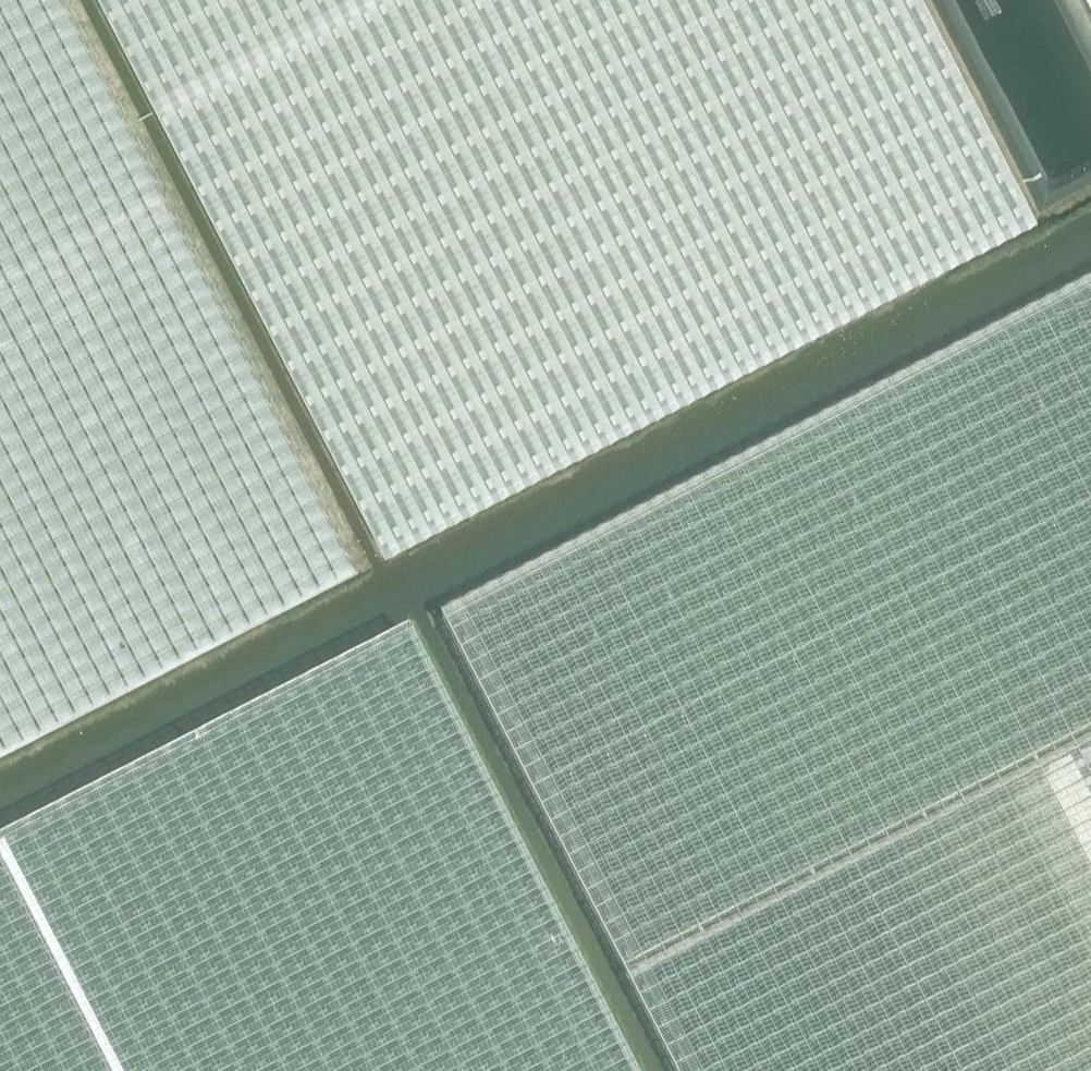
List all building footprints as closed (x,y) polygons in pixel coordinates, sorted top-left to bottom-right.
[(358,563),(69,0),(0,0),(0,747),(358,563)] [(385,549),(1038,214),(928,0),(104,0),(385,549)] [(442,618),(674,1070),(1090,1070),(1090,285),(442,618)] [(409,635),(0,845),(0,1070),(633,1070),(409,635)]
